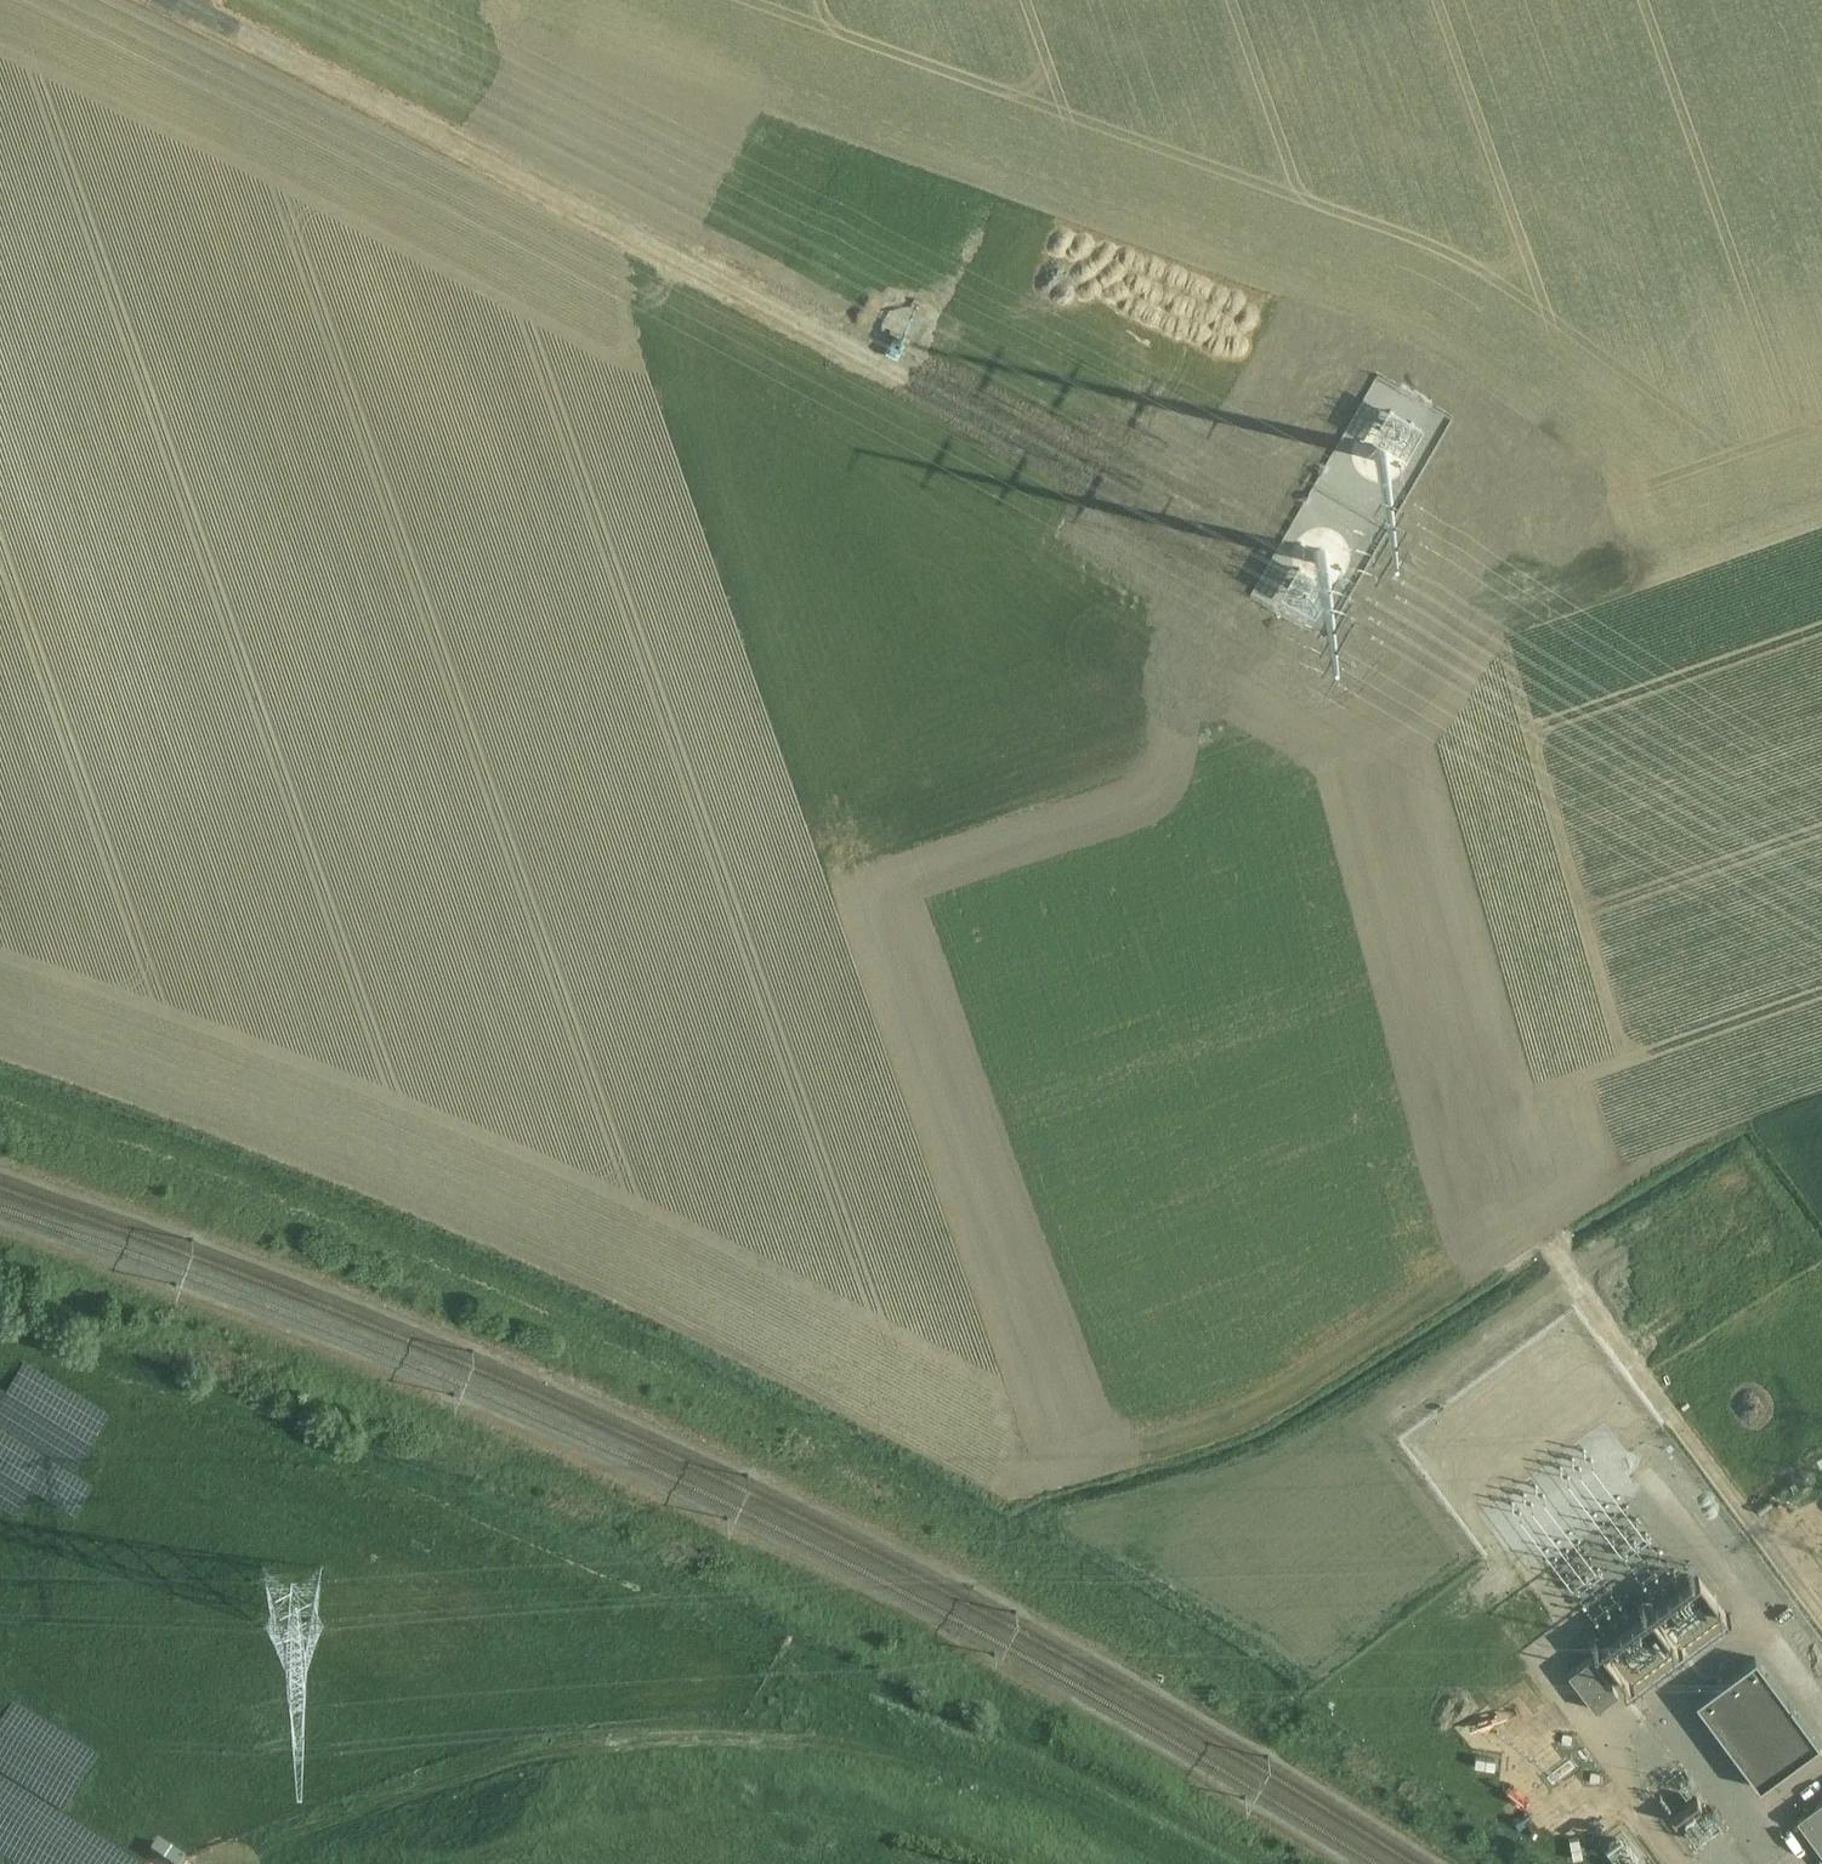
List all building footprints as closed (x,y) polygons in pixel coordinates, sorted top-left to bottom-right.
[(1650,1612),(1601,1649),(1631,1689),(1680,1653),(1729,1616),(1698,1576),(1650,1612)] [(1595,1709),(1618,1692),(1591,1656),(1568,1673),(1595,1709)] [(1695,1701),(1760,1787),(1819,1743),(1755,1657),(1695,1701)] [(1560,1766),(1589,1740),(1537,1683),(1523,1695),(1530,1702),(1515,1715),(1560,1766)] [(1505,1700),(1474,1723),(1525,1791),(1547,1775),(1524,1745),(1523,1745),(1505,1721),(1516,1714),(1505,1700)] [(1661,1801),(1689,1789),(1680,1768),(1652,1780),(1661,1801)] [(1797,1818),(1821,1852),(1821,1800),(1797,1818)] [(1678,1813),(1687,1837),(1706,1830),(1697,1806),(1678,1813)] [(1624,1825),(1600,1843),(1616,1863),(1653,1863),(1624,1825)] [(151,1859),(160,1863),(187,1863),(188,1863),(159,1846),(151,1859)]
